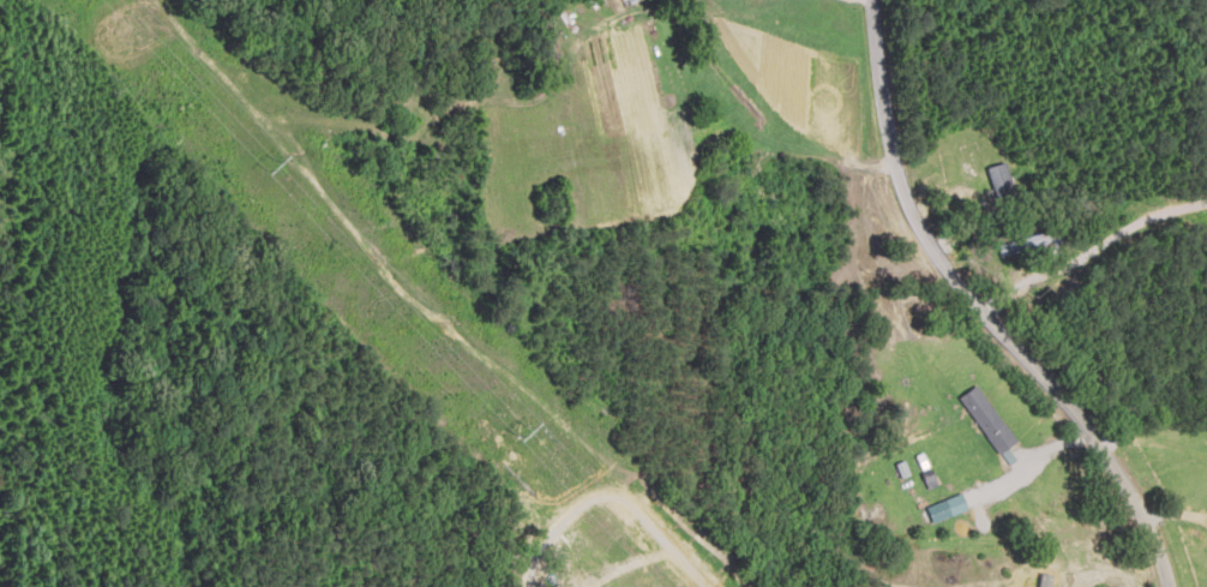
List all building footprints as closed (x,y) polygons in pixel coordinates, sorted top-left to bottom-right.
[(997,199),(1016,194),(1008,163),(988,169),(997,199)] [(963,397),(1000,455),(1018,443),(981,385),(963,397)]
